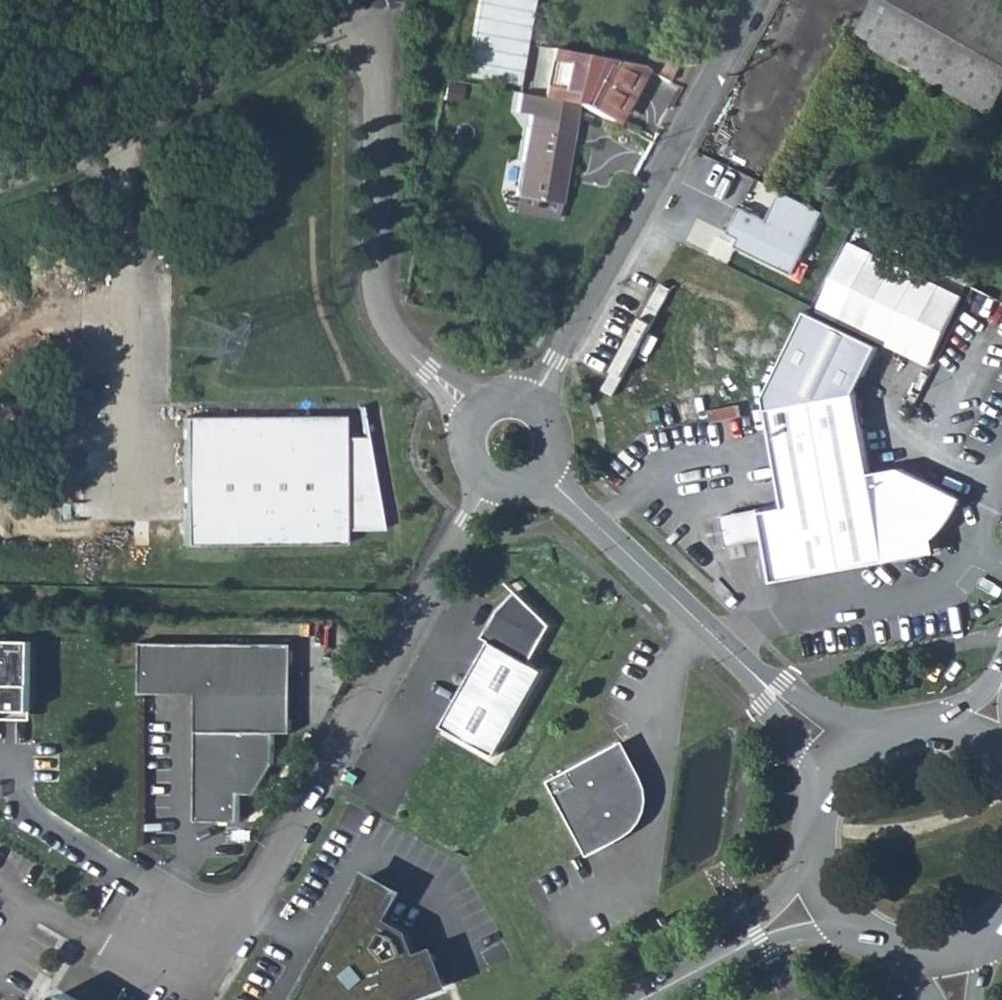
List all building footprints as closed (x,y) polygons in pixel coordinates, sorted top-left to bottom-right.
[(1001,0),(880,0),(861,32),(862,32),(993,113),(1001,98),(1001,1),(1001,0)] [(560,49),(551,47),(542,96),(550,98),(560,49)] [(627,84),(637,65),(560,49),(550,98),(575,103),(576,103),(608,120),(621,95),(628,99),(634,87),(627,84)] [(650,52),(643,67),(669,79),(677,64),(650,52)] [(530,113),(516,197),(559,204),(576,103),(575,103),(550,98),(542,96),(518,92),(515,110),(530,113)] [(824,213),(782,192),(767,221),(741,208),(728,234),(739,239),(735,247),(793,276),(824,213)] [(851,244),(818,311),(885,344),(930,366),(963,299),(851,244)] [(773,585),(890,563),(901,561),(916,554),(935,543),(937,540),(946,532),(956,518),(961,510),(966,501),(901,470),(870,476),(856,396),(880,348),(809,313),(766,400),(767,410),(785,510),(760,514),(773,585)] [(343,418),(178,417),(177,544),(342,545),(342,531),(381,531),(365,441),(343,440),(343,418)] [(901,561),(890,563),(936,555),(935,543),(916,554),(901,561)] [(551,623),(517,589),(504,602),(498,608),(483,636),(490,640),(443,725),(497,754),(544,668),(531,660),(551,623)] [(0,636),(0,713),(8,713),(8,705),(34,706),(36,637),(0,636)] [(220,640),(146,639),(144,691),(149,691),(199,692),(196,819),(241,820),(242,792),(258,793),(259,763),(276,764),(277,732),(295,732),(298,642),(220,640)] [(590,856),(624,838),(624,837),(626,837),(628,835),(630,834),(634,831),(638,825),(641,820),(644,812),(644,811),(645,810),(645,801),(644,794),(643,792),(643,791),(642,789),(620,743),(551,780),(590,856)] [(267,778),(276,764),(259,763),(258,793),(261,787),(267,778)] [(369,876),(332,943),(335,945),(319,972),(316,970),(301,999),(406,999),(446,985),(435,954),(416,962),(404,933),(382,922),(399,893),(369,876)] [(59,991),(53,999),(84,999),(65,989),(64,988),(62,988),(60,989),(59,991)]
